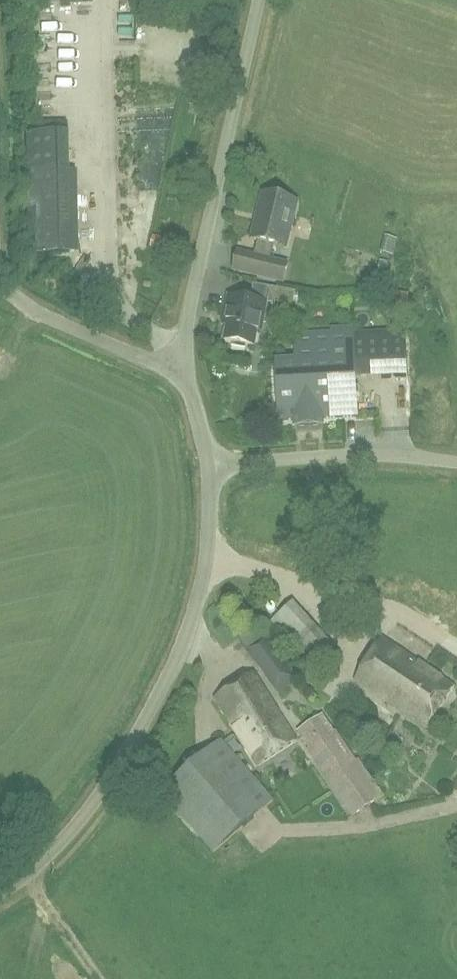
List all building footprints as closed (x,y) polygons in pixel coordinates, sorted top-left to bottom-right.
[(67,135),(31,135),(32,170),(67,169),(67,135)] [(29,251),(75,250),(73,169),(67,169),(32,170),(28,170),(29,251)] [(258,239),(254,255),(237,251),(233,268),(283,280),(287,262),(269,258),(273,242),(286,245),(290,229),(296,200),(261,192),(257,209),(259,210),(256,221),(252,238),(258,239)] [(262,320),(266,300),(228,293),(224,313),(229,314),(224,339),(232,340),(231,345),(245,347),(246,343),(253,344),(258,319),(262,320)] [(355,375),(352,330),(352,323),(330,324),(331,331),(292,333),(293,358),(285,359),(285,364),(275,364),(278,417),(298,416),(299,423),(318,422),(317,415),(357,413),(355,375)] [(309,428),(304,443),(319,447),(323,432),(309,428)] [(289,605),(271,625),(293,644),(311,623),(289,605)] [(263,635),(254,624),(237,635),(245,649),(278,693),(298,676),(267,632),(263,635)] [(427,726),(455,684),(383,636),(355,678),(427,726)] [(258,763),(296,739),(253,671),(216,695),(246,743),(245,743),(258,763)] [(333,731),(321,713),(297,729),(308,747),(306,748),(350,815),(381,794),(357,758),(354,760),(335,730),(333,731)] [(214,850),(272,800),(220,739),(161,790),(214,850)]
